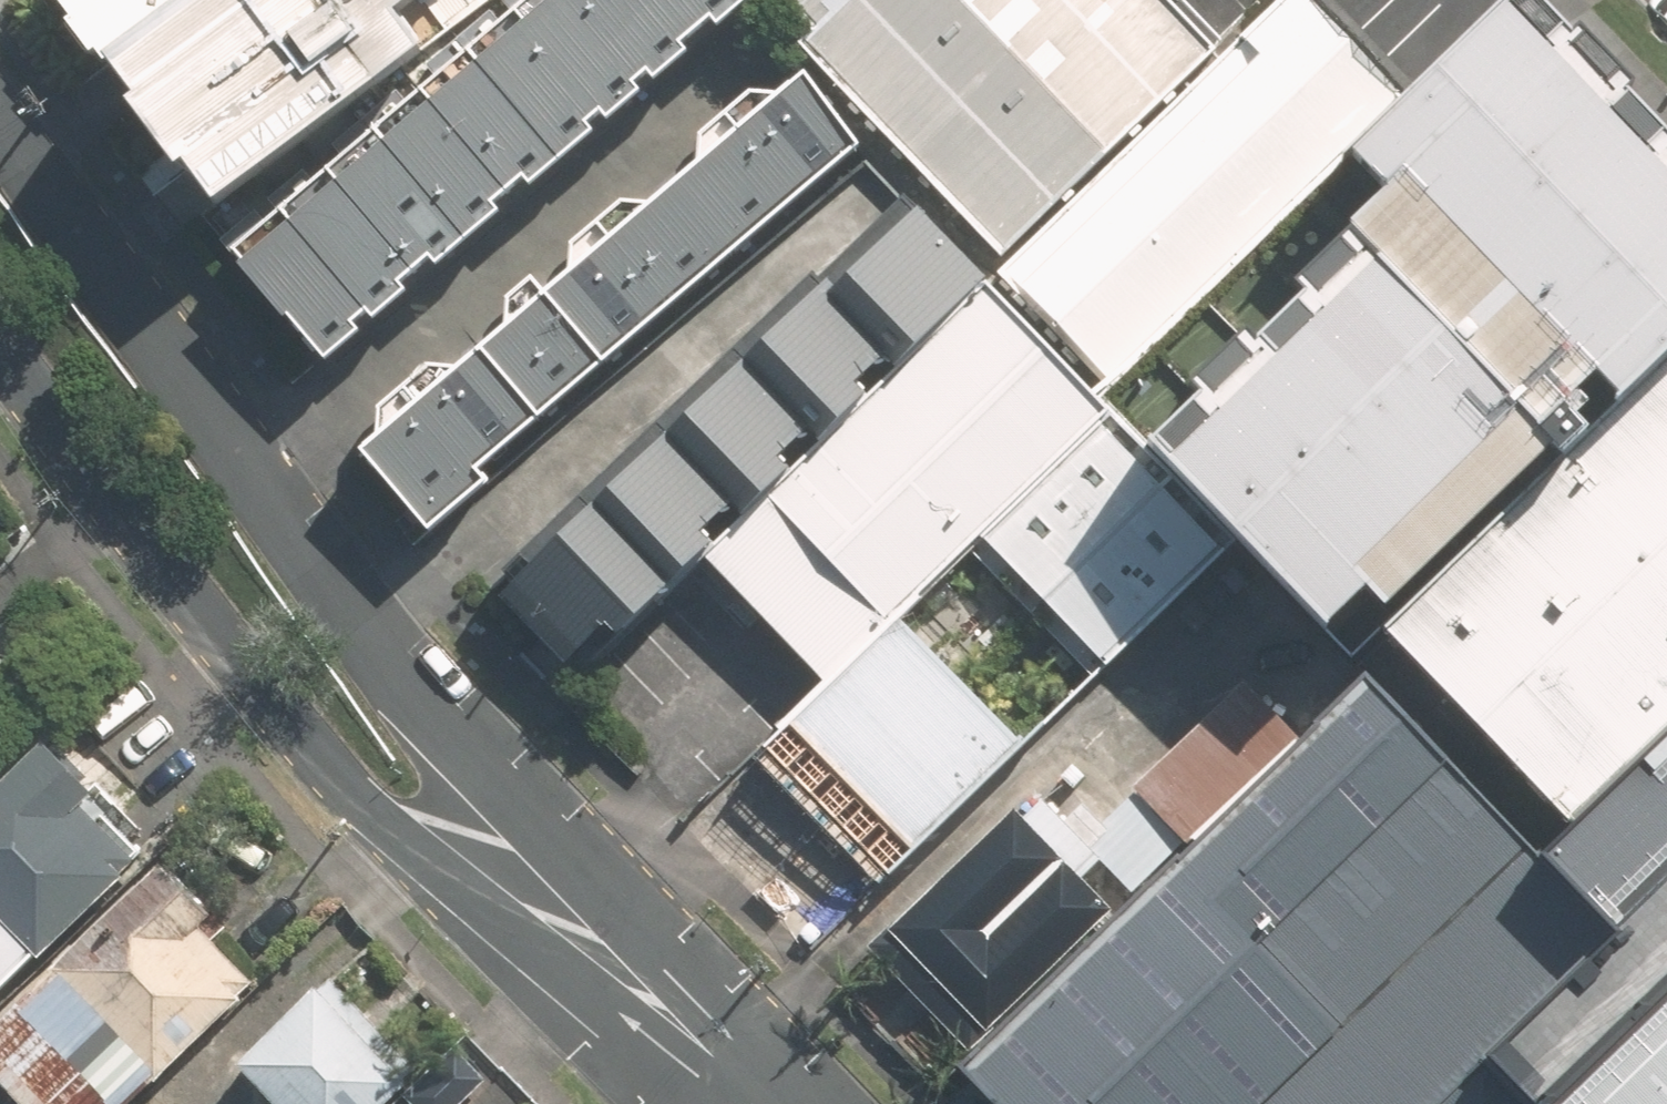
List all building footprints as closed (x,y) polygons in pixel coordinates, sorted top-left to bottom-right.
[(107,52),(176,0),(67,0),(107,52)] [(107,52),(87,68),(201,217),(487,0),(176,0),(107,52)] [(235,252),(316,348),(730,0),(535,0),(235,252)] [(1194,0),(776,0),(1003,233),(1218,25),(1194,0)] [(1314,0),(1276,0),(996,274),(1102,381),(1342,146),(1401,88),(1314,0)] [(1331,617),(1366,583),(1382,600),(1546,440),(1565,459),(1666,360),(1666,159),(1511,0),(1495,0),(1401,88),(1342,146),(1387,191),(1296,279),(1309,293),(1157,440),(1331,617)] [(870,139),(806,60),(354,428),(430,521),(493,469),(482,456),(870,139)] [(920,197),(846,267),(915,342),(977,280),(989,268),(920,197)] [(838,259),(765,328),(829,394),(839,406),(915,342),(846,267),(838,259)] [(1101,405),(977,280),(915,342),(709,547),(833,670),(893,610),(979,523),(1101,405)] [(829,394),(765,328),(688,401),(754,469),(767,482),(826,426),(812,411),(829,394)] [(1565,459),(1393,628),(1569,807),(1666,712),(1666,360),(1565,459)] [(754,469),(688,401),(595,490),(673,573),(732,516),(718,501),(754,469)] [(1101,405),(979,523),(1100,647),(1222,530),(1101,405)] [(595,490),(500,578),(564,646),(599,614),(613,629),(673,573),(595,490)] [(1015,728),(893,610),(833,670),(784,721),(903,839),(1015,728)] [(1364,661),(1124,896),(982,1031),(949,1059),(992,1103),(1250,1103),(1532,832),(1364,661)] [(143,851),(98,805),(123,780),(67,723),(0,789),(0,991),(143,851)] [(1483,1041),(1518,1077),(1544,1103),(1666,1103),(1666,726),(1545,845),(1613,915),(1483,1041)] [(884,929),(982,1031),(1124,896),(1026,794),(884,929)] [(1532,832),(1250,1103),(1491,1103),(1518,1077),(1483,1041),(1613,915),(1532,832)] [(181,846),(0,1021),(0,1066),(37,1103),(140,1103),(273,975),(221,921),(238,905),(181,846)] [(438,1054),(349,964),(249,1063),(267,1081),(243,1103),(387,1103),(438,1054)] [(497,1076),(468,1045),(420,1091),(432,1103),(467,1103),(497,1076)] [(1491,1103),(1544,1103),(1518,1077),(1491,1103)]
